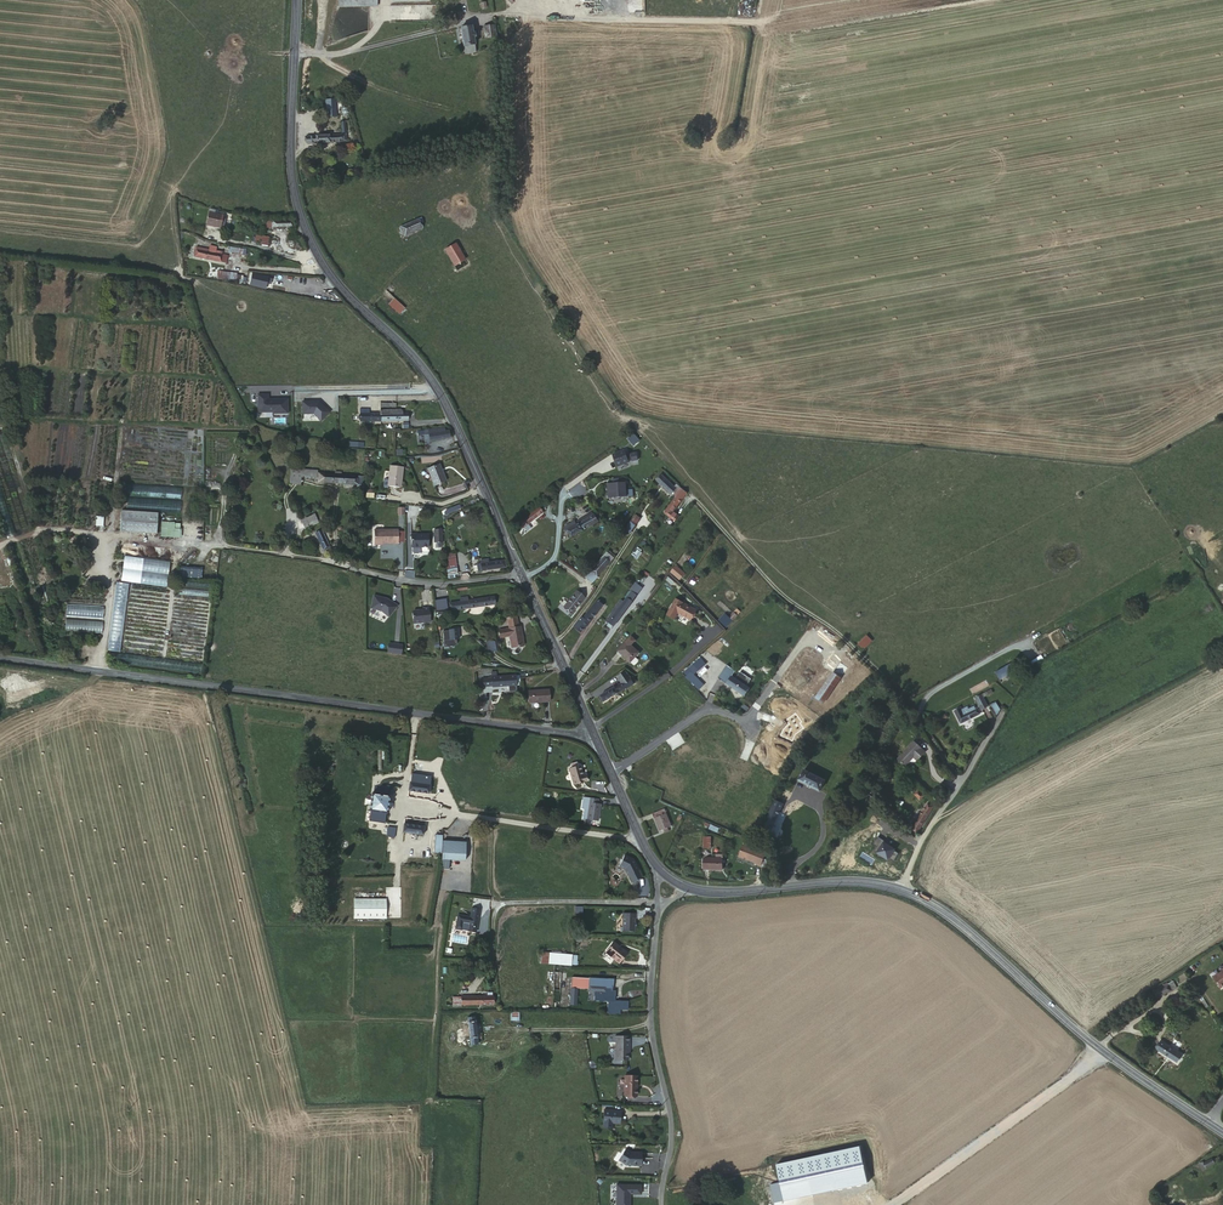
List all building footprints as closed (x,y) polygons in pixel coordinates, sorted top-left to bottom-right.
[(382,0),(341,0),(341,9),(370,9),(382,8),(382,0)] [(496,39),(494,28),(484,27),(486,39),(496,39)] [(471,28),(459,29),(461,47),(464,47),(465,53),(475,53),(473,41),(476,40),(476,34),(473,34),(471,28)] [(325,100),(326,112),(335,111),(335,99),(325,100)] [(308,144),(343,141),(343,133),(308,136),(308,144)] [(215,208),(207,207),(204,224),(218,227),(218,224),(222,225),(223,215),(214,213),(215,208)] [(400,235),(425,225),(424,220),(426,219),(425,214),(397,226),(400,235)] [(293,218),(262,217),(262,226),(293,227),(293,218)] [(270,242),(271,234),(264,233),(264,235),(258,234),(257,241),(270,242)] [(454,269),(467,262),(457,244),(444,251),(454,269)] [(195,247),(194,255),(222,262),(223,254),(195,247)] [(245,285),(246,276),(219,272),(218,282),(245,285)] [(263,287),(265,280),(248,276),(247,283),(263,287)] [(280,291),(289,293),(291,284),(282,282),(280,291)] [(386,291),(405,308),(411,302),(393,285),(386,291)] [(287,412),(287,401),(287,397),(267,398),(267,393),(257,393),(257,401),(257,411),(272,411),(272,412),(287,412)] [(328,414),(317,403),(315,403),(315,404),(313,404),(313,403),(301,403),(301,415),(312,415),(319,422),(328,414)] [(400,410),(380,409),(380,414),(359,414),(359,422),(380,421),(408,421),(408,413),(402,413),(402,411),(400,410)] [(432,431),(433,439),(448,438),(447,431),(442,431),(442,427),(432,428),(432,431)] [(424,439),(433,439),(432,431),(424,430),(424,439)] [(633,445),(640,440),(633,432),(627,438),(633,445)] [(628,465),(624,453),(618,455),(618,456),(612,458),(615,469),(628,465)] [(401,487),(404,465),(391,463),(389,478),(385,477),(383,486),(388,487),(388,485),(401,487)] [(447,481),(441,463),(428,468),(434,486),(447,481)] [(307,479),(308,471),(293,468),(292,477),(307,479)] [(354,474),(340,473),(341,469),(333,468),(332,472),(324,472),(323,482),(358,485),(363,486),(364,475),(354,474)] [(680,489),(675,485),(673,487),(661,475),(656,481),(673,497),(680,489)] [(609,498),(627,497),(625,482),(608,483),(609,498)] [(180,509),(181,487),(128,483),(128,495),(139,496),(138,502),(144,503),(144,507),(180,509)] [(680,489),(673,497),(675,499),(678,496),(682,501),(686,496),(680,489)] [(678,496),(675,499),(663,514),(668,519),(673,514),(682,501),(678,496)] [(520,530),(544,513),(541,507),(517,525),(520,530)] [(120,509),(119,531),(156,533),(157,511),(120,509)] [(315,513),(307,516),(302,518),(308,528),(312,526),(319,523),(315,513)] [(673,514),(668,519),(673,523),(677,518),(673,514)] [(103,525),(103,515),(95,515),(95,525),(103,525)] [(572,530),(568,532),(571,539),(597,524),(594,516),(572,530)] [(627,538),(637,523),(633,519),(622,534),(627,538)] [(180,537),(180,522),(161,521),(160,536),(180,537)] [(443,542),(442,529),(435,530),(436,543),(443,542)] [(374,544),(399,544),(399,542),(399,532),(399,530),(374,530),(374,544)] [(327,548),(320,531),(314,534),(321,551),(327,548)] [(429,546),(428,533),(411,534),(412,547),(413,547),(413,552),(414,552),(418,552),(419,551),(421,551),(421,546),(429,546)] [(639,555),(635,551),(630,557),(634,561),(639,555)] [(448,554),(448,559),(446,559),(448,568),(446,568),(447,576),(458,574),(456,558),(455,553),(448,554)] [(166,586),(169,560),(123,555),(120,581),(166,586)] [(600,581),(615,560),(610,555),(593,576),(600,581)] [(475,568),(481,567),(482,571),(506,567),(504,559),(488,561),(487,557),(477,558),(477,563),(474,563),(475,568)] [(654,562),(651,560),(643,571),(646,573),(654,562)] [(685,574),(676,565),(671,571),(680,580),(685,574)] [(115,581),(108,650),(120,651),(127,583),(115,581)] [(640,589),(633,583),(627,590),(633,596),(634,596),(640,589)] [(633,596),(627,590),(623,595),(625,597),(621,602),(619,601),(603,621),(609,627),(633,596)] [(571,614),(584,598),(577,592),(564,608),(571,614)] [(387,598),(374,596),(371,608),(381,610),(390,616),(397,604),(391,600),(391,601),(387,598)] [(436,611),(448,611),(447,599),(434,600),(436,611)] [(573,628),(580,633),(602,606),(596,600),(573,628)] [(450,612),(489,609),(496,609),(496,601),(488,601),(450,603),(450,612)] [(693,608),(680,601),(675,612),(689,618),(693,608)] [(65,616),(102,618),(103,606),(66,604),(65,616)] [(428,606),(423,606),(423,608),(414,608),(412,610),(413,621),(430,620),(428,606)] [(101,632),(102,621),(65,619),(64,630),(101,632)] [(521,626),(500,629),(500,636),(510,635),(511,647),(523,646),(521,626)] [(458,641),(458,631),(449,631),(443,631),(443,647),(453,647),(456,645),(456,641),(458,641)] [(636,642),(632,637),(628,641),(627,641),(619,650),(630,662),(639,653),(632,646),(636,642)] [(829,637),(821,650),(829,655),(837,642),(829,637)] [(863,649),(870,642),(866,638),(859,645),(863,649)] [(487,640),(488,647),(490,648),(490,651),(497,653),(495,642),(487,640)] [(388,643),(386,653),(401,654),(402,645),(388,643)] [(714,651),(710,647),(697,657),(701,662),(714,651)] [(732,662),(719,652),(715,658),(729,667),(732,662)] [(699,665),(694,660),(685,668),(689,673),(699,665)] [(1043,672),(1050,668),(1047,662),(1040,666),(1043,672)] [(483,685),(492,685),(492,686),(509,686),(509,692),(516,692),(516,676),(496,676),(496,670),(492,671),(492,676),(492,677),(483,678),(483,685)] [(748,698),(753,689),(744,683),(746,679),(739,674),(737,678),(731,674),(732,672),(728,670),(726,673),(725,672),(721,678),(729,684),(728,686),(748,698)] [(618,676),(622,682),(631,677),(626,672),(618,676)] [(824,704),(840,678),(832,672),(816,698),(824,704)] [(708,688),(695,673),(689,678),(703,693),(708,688)] [(631,677),(622,682),(599,696),(603,703),(634,684),(631,677)] [(779,729),(786,718),(797,701),(803,692),(795,687),(789,696),(783,692),(777,702),(781,705),(770,723),(779,729)] [(530,703),(550,702),(550,689),(530,690),(530,703)] [(703,704),(697,697),(692,702),(698,708),(703,704)] [(797,701),(786,718),(792,722),(803,705),(797,701)] [(988,713),(981,701),(975,705),(981,717),(988,713)] [(996,701),(991,703),(994,712),(999,710),(996,701)] [(962,721),(957,724),(961,732),(980,721),(976,714),(962,721)] [(797,741),(802,733),(795,728),(783,747),(790,753),(797,741)] [(760,736),(753,731),(744,744),(752,749),(760,736)] [(805,735),(802,733),(797,741),(800,743),(805,735)] [(649,744),(645,738),(631,747),(635,753),(649,744)] [(925,760),(914,748),(897,765),(904,773),(913,764),(916,768),(925,760)] [(778,773),(787,756),(779,751),(769,768),(778,773)] [(572,770),(564,772),(568,789),(582,785),(580,778),(577,779),(575,769),(572,770)] [(826,782),(804,771),(798,782),(820,792),(826,782)] [(429,794),(430,786),(431,778),(412,775),(411,783),(409,791),(429,794)] [(370,821),(383,824),(385,816),(387,816),(389,797),(387,797),(388,793),(376,791),(375,795),(372,795),(370,813),(371,813),(370,821)] [(920,803),(923,799),(918,794),(914,798),(920,803)] [(770,833),(784,802),(782,801),(781,804),(775,800),(762,829),(770,833)] [(594,804),(583,803),(582,807),(584,807),(583,824),(596,825),(597,808),(594,808),(594,804)] [(918,836),(934,810),(928,807),(913,832),(918,836)] [(671,826),(663,808),(651,814),(659,832),(671,826)] [(425,828),(404,825),(404,832),(424,835),(425,828)] [(434,854),(443,855),(444,840),(444,836),(436,835),(434,854)] [(442,859),(452,860),(466,862),(468,842),(448,840),(444,840),(443,855),(442,859)] [(766,855),(743,845),(738,857),(761,867),(766,855)] [(723,870),(723,855),(716,854),(716,860),(703,859),(703,869),(723,870)] [(627,876),(628,875),(633,882),(641,877),(637,870),(638,870),(632,860),(622,856),(618,868),(623,870),(627,876)] [(442,859),(441,869),(451,871),(452,860),(442,859)] [(353,899),(353,906),(353,918),(385,918),(385,908),(385,899),(353,899)] [(477,933),(479,920),(480,911),(472,909),(471,918),(458,916),(456,929),(477,933)] [(622,922),(622,933),(634,933),(634,921),(636,921),(636,914),(622,914),(622,922)] [(613,942),(605,953),(619,963),(626,954),(617,947),(618,946),(613,942)] [(540,951),(539,963),(576,965),(577,954),(540,951)] [(568,977),(567,972),(554,972),(553,990),(560,990),(560,979),(566,979),(565,987),(570,987),(570,977),(568,977)] [(1214,978),(1221,989),(1222,988),(1222,972),(1214,978)] [(576,987),(580,987),(587,988),(587,985),(594,985),(593,992),(593,1002),(607,1003),(615,1004),(615,1000),(615,991),(612,991),(612,980),(587,978),(570,977),(570,987),(576,987)] [(1157,999),(1171,990),(1168,985),(1154,994),(1157,999)] [(495,996),(453,996),(453,1007),(495,1005),(495,996)] [(627,1009),(627,1000),(615,1000),(615,1004),(607,1003),(606,1012),(619,1013),(619,1008),(627,1009)] [(519,1012),(510,1011),(510,1022),(519,1022),(519,1012)] [(469,1016),(469,1024),(470,1045),(478,1045),(477,1024),(476,1016),(469,1016)] [(614,1043),(615,1043),(615,1062),(628,1062),(628,1049),(630,1049),(630,1037),(627,1037),(615,1037),(614,1037),(614,1043)] [(1159,1050),(1177,1063),(1182,1056),(1164,1043),(1162,1045),(1160,1042),(1156,1048),(1159,1050)] [(636,1098),(637,1077),(624,1077),(624,1097),(636,1098)] [(620,1123),(621,1110),(605,1109),(603,1127),(612,1127),(613,1123),(620,1123)] [(631,1153),(626,1150),(619,1160),(626,1166),(641,1166),(642,1153),(631,1153)] [(1201,1172),(1214,1164),(1211,1159),(1202,1165),(1200,1163),(1198,1165),(1201,1172)] [(856,1182),(847,1188),(857,1204),(869,1204),(856,1182)] [(637,1191),(612,1189),(612,1204),(625,1204),(625,1199),(636,1200),(637,1191)]
